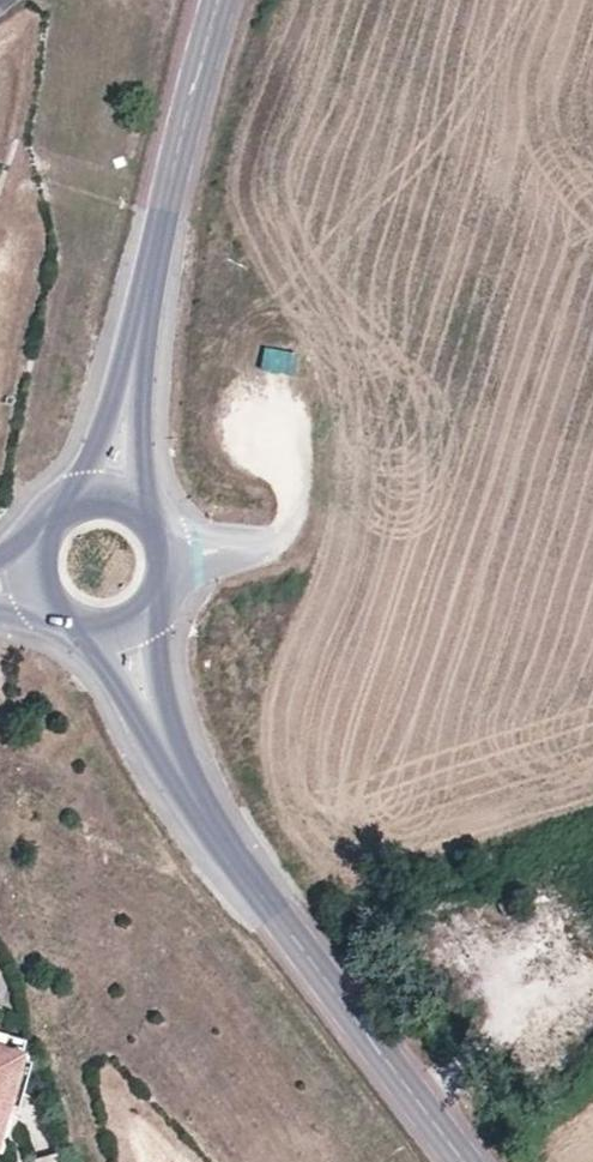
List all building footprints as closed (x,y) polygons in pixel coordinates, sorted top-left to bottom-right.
[(298,357),(268,351),(264,371),(294,378),(298,357)] [(458,944),(440,950),(448,974),(466,969),(458,944)] [(25,1058),(29,1045),(0,1036),(0,1051),(25,1058)] [(4,1155),(31,1060),(25,1058),(0,1051),(0,1154),(4,1155)]
